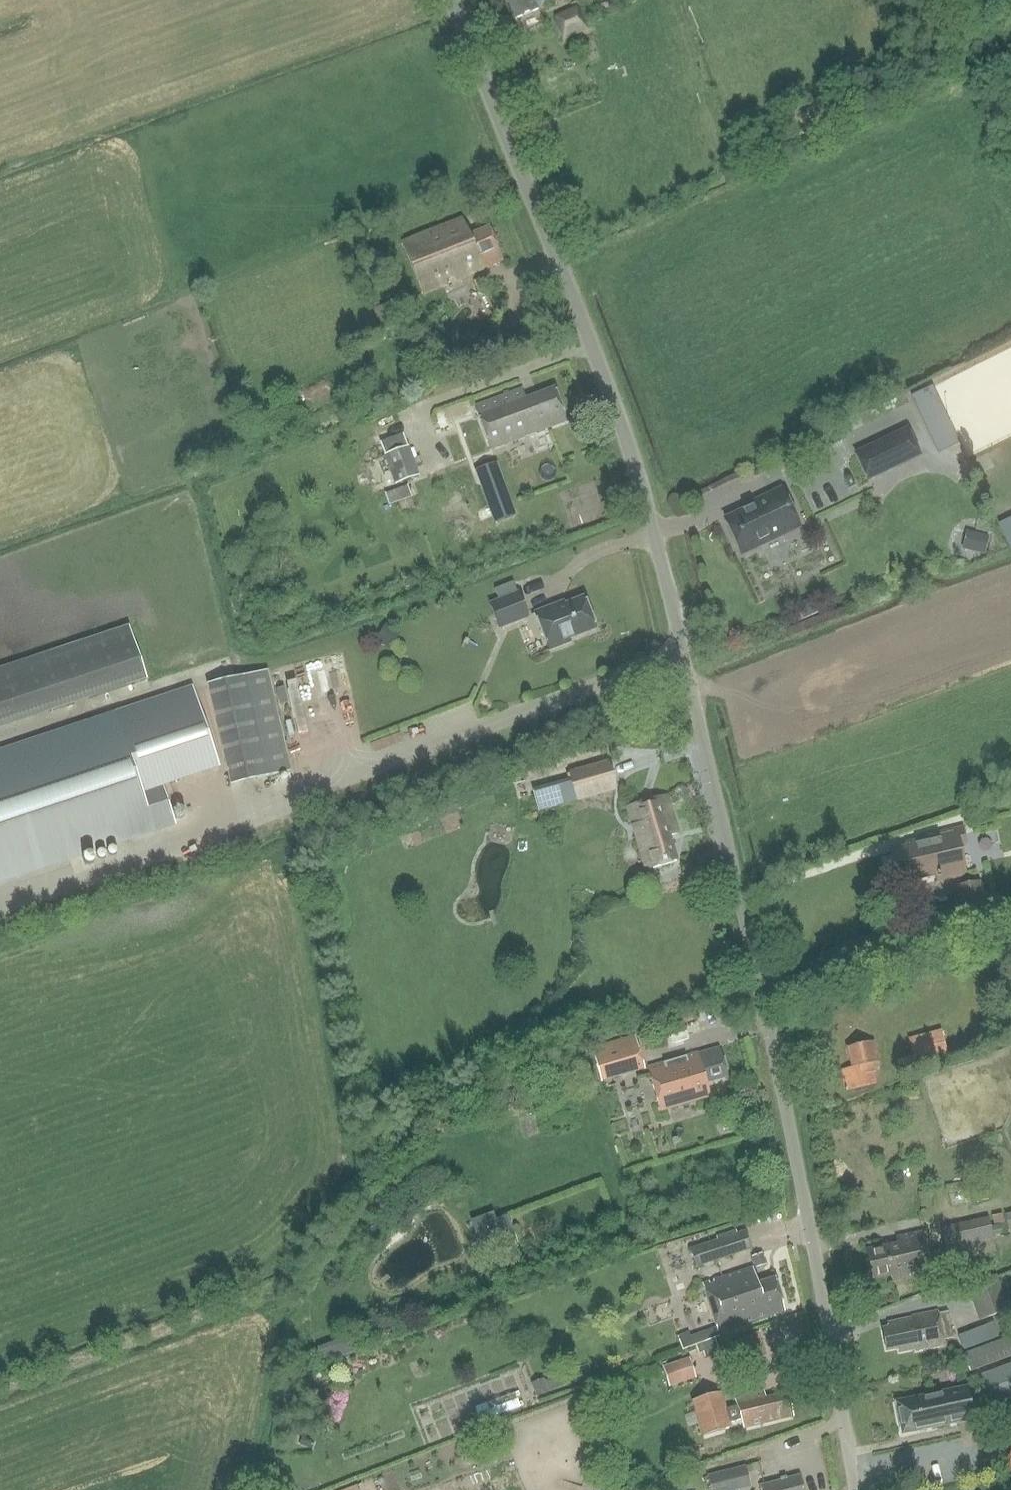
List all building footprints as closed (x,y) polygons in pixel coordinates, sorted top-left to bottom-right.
[(578,8),(556,18),(565,39),(587,29),(578,8)] [(403,245),(423,294),(504,260),(490,228),(469,236),(462,220),(403,245)] [(484,277),(475,281),(479,291),(489,287),(484,277)] [(932,386),(913,396),(940,452),(960,442),(932,386)] [(521,390),(491,401),(476,407),(492,450),(566,422),(554,389),(525,400),(521,390)] [(908,428),(855,453),(868,482),(922,457),(908,428)] [(385,457),(363,465),(373,494),(420,477),(408,447),(407,447),(403,435),(380,443),(385,457)] [(481,485),(495,523),(517,516),(502,477),(481,485)] [(589,484),(564,490),(572,524),(597,518),(589,484)] [(414,497),(410,485),(386,494),(390,506),(414,497)] [(742,554),(801,526),(783,489),(751,504),(753,507),(726,520),(742,554)] [(990,537),(968,531),(963,549),(985,555),(990,537)] [(519,594),(490,606),(500,630),(528,618),(519,594)] [(570,641),(596,630),(584,599),(558,609),(557,606),(535,614),(550,652),(571,643),(570,641)] [(386,623),(375,642),(390,651),(401,633),(386,623)] [(0,668),(0,730),(147,681),(129,626),(0,668)] [(208,684),(231,786),(291,772),(268,671),(208,684)] [(2,880),(50,864),(61,860),(154,829),(172,823),(159,786),(218,766),(208,737),(195,699),(192,690),(117,715),(61,734),(0,754),(0,881),(2,880)] [(615,786),(608,763),(570,775),(577,798),(615,786)] [(679,835),(667,796),(629,808),(648,871),(678,862),(670,837),(679,835)] [(966,877),(958,846),(968,843),(964,827),(927,836),(928,839),(906,844),(907,848),(893,851),(901,884),(938,875),(940,883),(966,877)] [(955,887),(961,917),(987,911),(985,904),(997,901),(994,890),(983,892),(981,882),(955,887)] [(899,1071),(947,1057),(940,1030),(909,1038),(914,1057),(896,1062),(899,1071)] [(596,1051),(606,1084),(645,1073),(638,1038),(596,1051)] [(876,1068),(881,1066),(875,1042),(848,1048),(853,1067),(842,1070),(846,1090),(877,1083),(874,1073),(877,1072),(876,1068)] [(730,1077),(721,1048),(700,1054),(700,1053),(650,1067),(662,1111),(712,1097),(708,1083),(730,1077)] [(483,1227),(488,1240),(512,1232),(507,1218),(483,1227)] [(989,1218),(942,1228),(950,1263),(997,1253),(993,1237),(991,1228),(989,1218)] [(1000,1226),(991,1228),(993,1237),(1002,1235),(1000,1226)] [(719,1239),(710,1242),(711,1243),(716,1260),(752,1248),(746,1230),(738,1233),(736,1230),(718,1236),(719,1239)] [(904,1280),(931,1274),(923,1232),(897,1237),(898,1244),(867,1250),(872,1279),(891,1275),(892,1280),(904,1278),(904,1280)] [(753,1256),(756,1268),(766,1265),(763,1253),(753,1256)] [(720,1332),(786,1312),(775,1278),(758,1283),(753,1267),(704,1283),(720,1332)] [(980,1321),(1009,1310),(996,1275),(967,1285),(980,1321)] [(944,1344),(943,1339),(955,1337),(950,1314),(938,1316),(937,1312),(914,1317),(914,1319),(890,1324),(891,1329),(884,1330),(887,1349),(900,1346),(901,1351),(916,1348),(916,1350),(944,1344)] [(980,1328),(961,1336),(966,1349),(986,1341),(980,1328)] [(686,1355),(718,1345),(713,1329),(691,1336),(690,1331),(680,1334),(686,1355)] [(754,1332),(741,1338),(751,1358),(764,1352),(754,1332)] [(318,1345),(323,1362),(357,1352),(351,1334),(318,1345)] [(1010,1356),(1010,1337),(964,1354),(970,1371),(1010,1356)] [(664,1367),(670,1386),(697,1377),(691,1358),(664,1367)] [(1010,1399),(1010,1365),(989,1372),(1000,1403),(1010,1399)] [(543,1379),(532,1383),(537,1395),(548,1391),(543,1379)] [(731,1423),(743,1420),(745,1427),(794,1415),(789,1392),(767,1398),(765,1390),(737,1398),(739,1406),(727,1410),(723,1393),(693,1402),(703,1436),(732,1428),(731,1423)] [(964,1408),(961,1391),(913,1399),(914,1402),(897,1404),(902,1432),(971,1420),(969,1407),(964,1408)] [(477,1445),(468,1443),(465,1462),(479,1465),(482,1451),(476,1450),(477,1445)] [(752,1487),(746,1465),(708,1475),(712,1489),(739,1489),(752,1487)] [(802,1474),(763,1484),(765,1489),(806,1489),(802,1474)]
